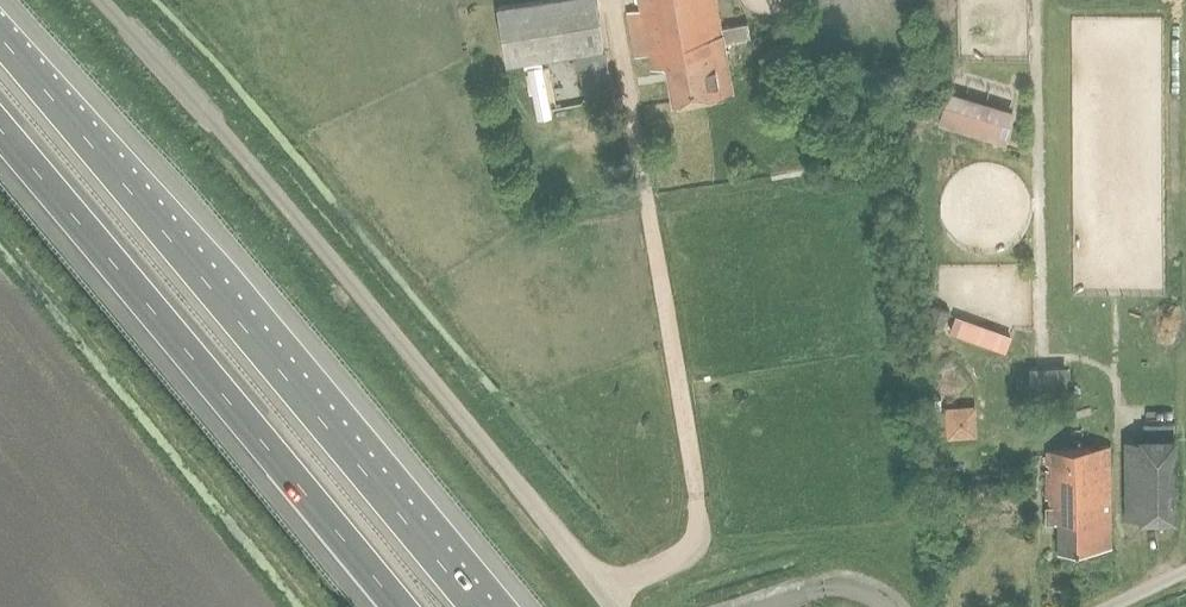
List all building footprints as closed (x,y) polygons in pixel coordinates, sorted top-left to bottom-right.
[(607,47),(599,0),(540,0),(504,6),(513,62),(607,47)] [(752,41),(749,27),(726,31),(720,0),(641,0),(643,10),(630,12),(639,57),(650,56),(653,70),(669,67),(675,97),(720,89),(717,73),(731,70),(726,45),(752,41)] [(607,54),(578,59),(587,106),(615,100),(607,54)] [(542,66),(529,69),(539,120),(552,118),(542,66)] [(1005,145),(1015,112),(949,92),(939,124),(1005,145)] [(934,306),(927,324),(943,330),(950,312),(934,306)] [(957,318),(952,334),(1007,354),(1012,338),(957,318)] [(1067,367),(1028,369),(1029,400),(1068,399),(1067,367)] [(980,401),(948,403),(950,436),(982,434),(980,401)] [(1122,439),(1123,523),(1179,522),(1178,438),(1175,438),(1174,424),(1145,424),(1145,439),(1122,439)] [(1059,550),(1110,549),(1108,448),(1043,449),(1044,497),(1058,497),(1058,506),(1046,506),(1046,523),(1058,523),(1059,550)]
